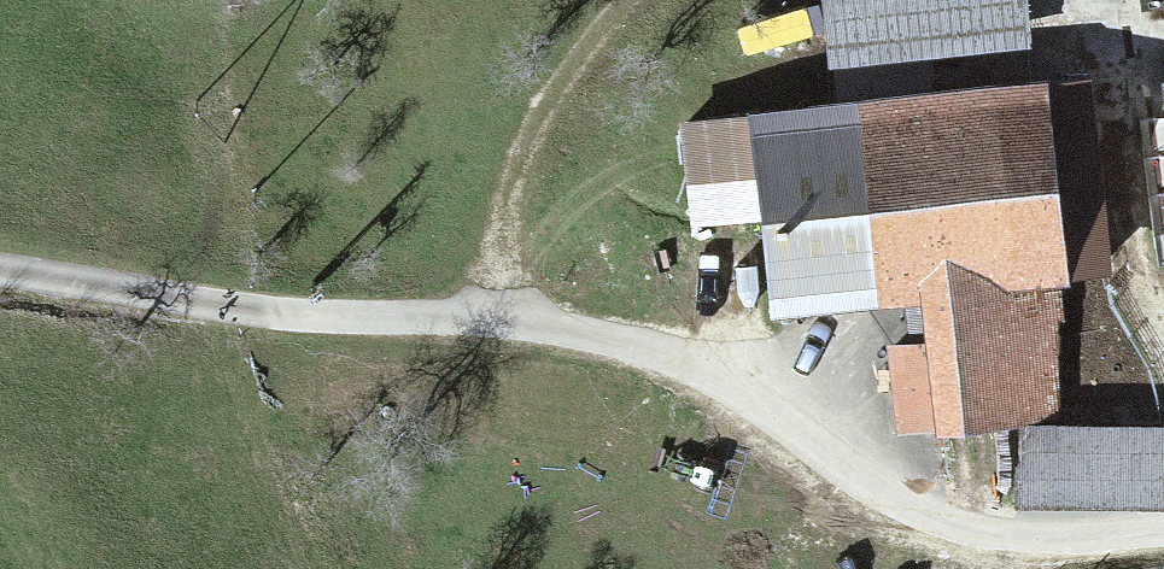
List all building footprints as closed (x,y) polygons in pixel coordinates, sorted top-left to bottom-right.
[(835,10),(841,68),(1032,49),(1027,0),(934,0),(835,10)] [(1115,277),(1096,88),(690,129),(701,235),(773,227),(783,323),(927,309),(939,425),(1073,412),(1060,283),(1115,277)] [(1030,436),(1030,503),(1163,503),(1163,436),(1030,436)]
